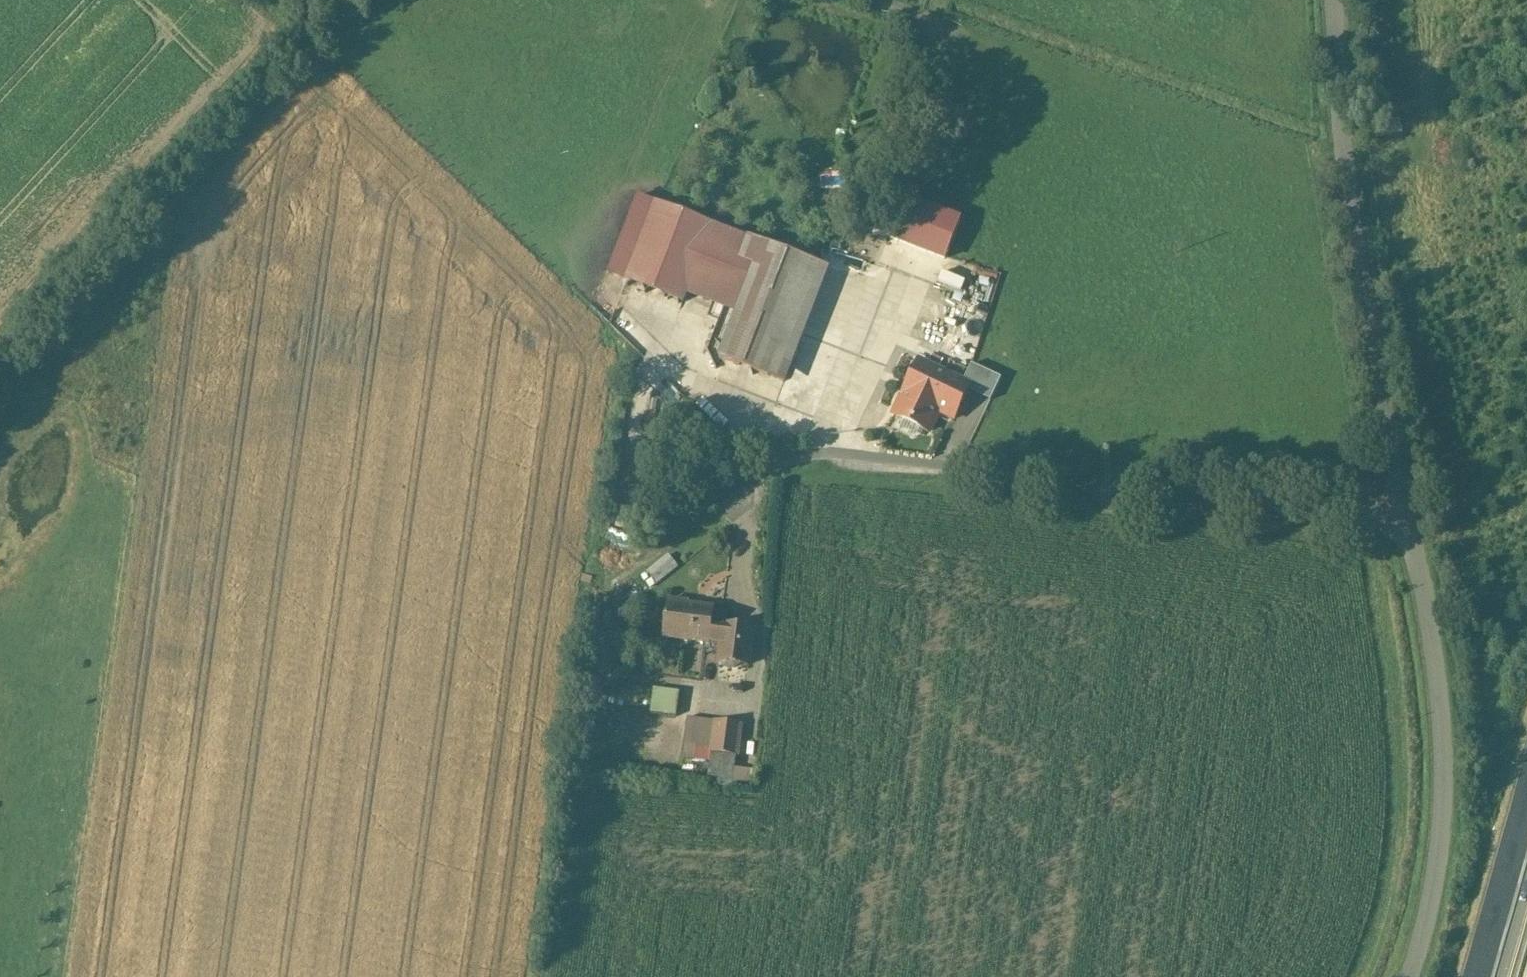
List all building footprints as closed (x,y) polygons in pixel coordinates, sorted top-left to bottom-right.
[(785,385),(829,270),(653,203),(638,197),(609,273),(731,320),(716,359),(785,385)] [(948,258),(961,220),(901,199),(886,242),(946,262),(948,258)] [(973,385),(919,360),(892,416),(931,435),(940,417),(954,424),(973,385)] [(688,604),(668,602),(664,638),(721,645),(723,629),(711,628),(714,610),(688,607),(688,604)] [(753,632),(723,628),(723,629),(721,645),(719,662),(749,666),(753,632)] [(656,709),(682,714),(686,690),(661,685),(656,709)] [(742,725),(713,722),(709,754),(738,757),(742,725)]
